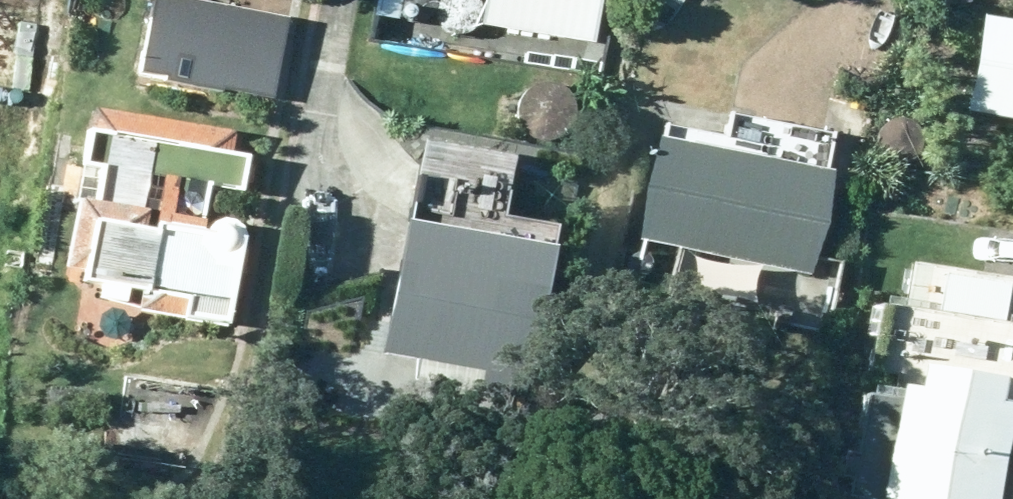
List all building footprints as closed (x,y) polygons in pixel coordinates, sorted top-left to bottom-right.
[(29,97),(38,47),(67,52),(74,7),(27,0),(0,0),(0,92),(29,97)] [(140,70),(163,73),(162,83),(222,94),(224,86),(273,95),(288,12),(219,0),(151,0),(140,70)] [(482,24),(594,42),(600,0),(486,0),(482,24)] [(1012,118),(1012,20),(981,15),(966,111),(1012,118)] [(638,240),(809,275),(829,173),(659,139),(638,240)] [(95,220),(85,282),(150,292),(147,312),(230,326),(244,236),(242,227),(235,220),(223,218),(214,222),(206,229),(156,222),(156,228),(95,220)] [(383,353),(415,358),(411,382),(530,402),(556,246),(405,222),(383,353)] [(911,262),(906,307),(876,303),(866,371),(896,376),(892,398),(863,395),(855,455),(844,453),(841,478),(850,479),(848,495),(877,498),(1012,498),(1012,278),(911,262)]
